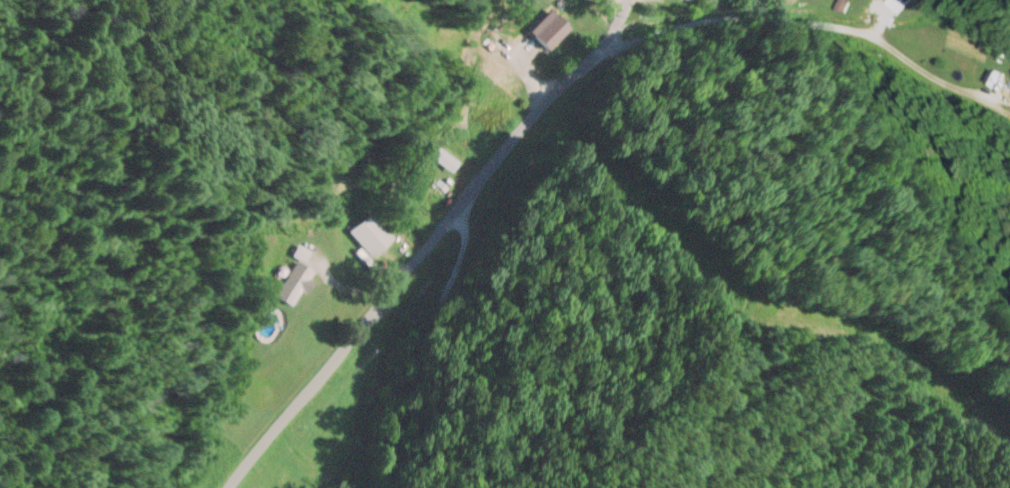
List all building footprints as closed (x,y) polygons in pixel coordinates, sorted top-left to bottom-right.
[(566,27),(550,11),(526,36),(542,51),(566,27)] [(370,255),(389,236),(366,212),(346,231),(370,255)] [(308,292),(314,282),(308,278),(313,269),(298,260),(277,294),(295,305),(304,289),(308,292)]
